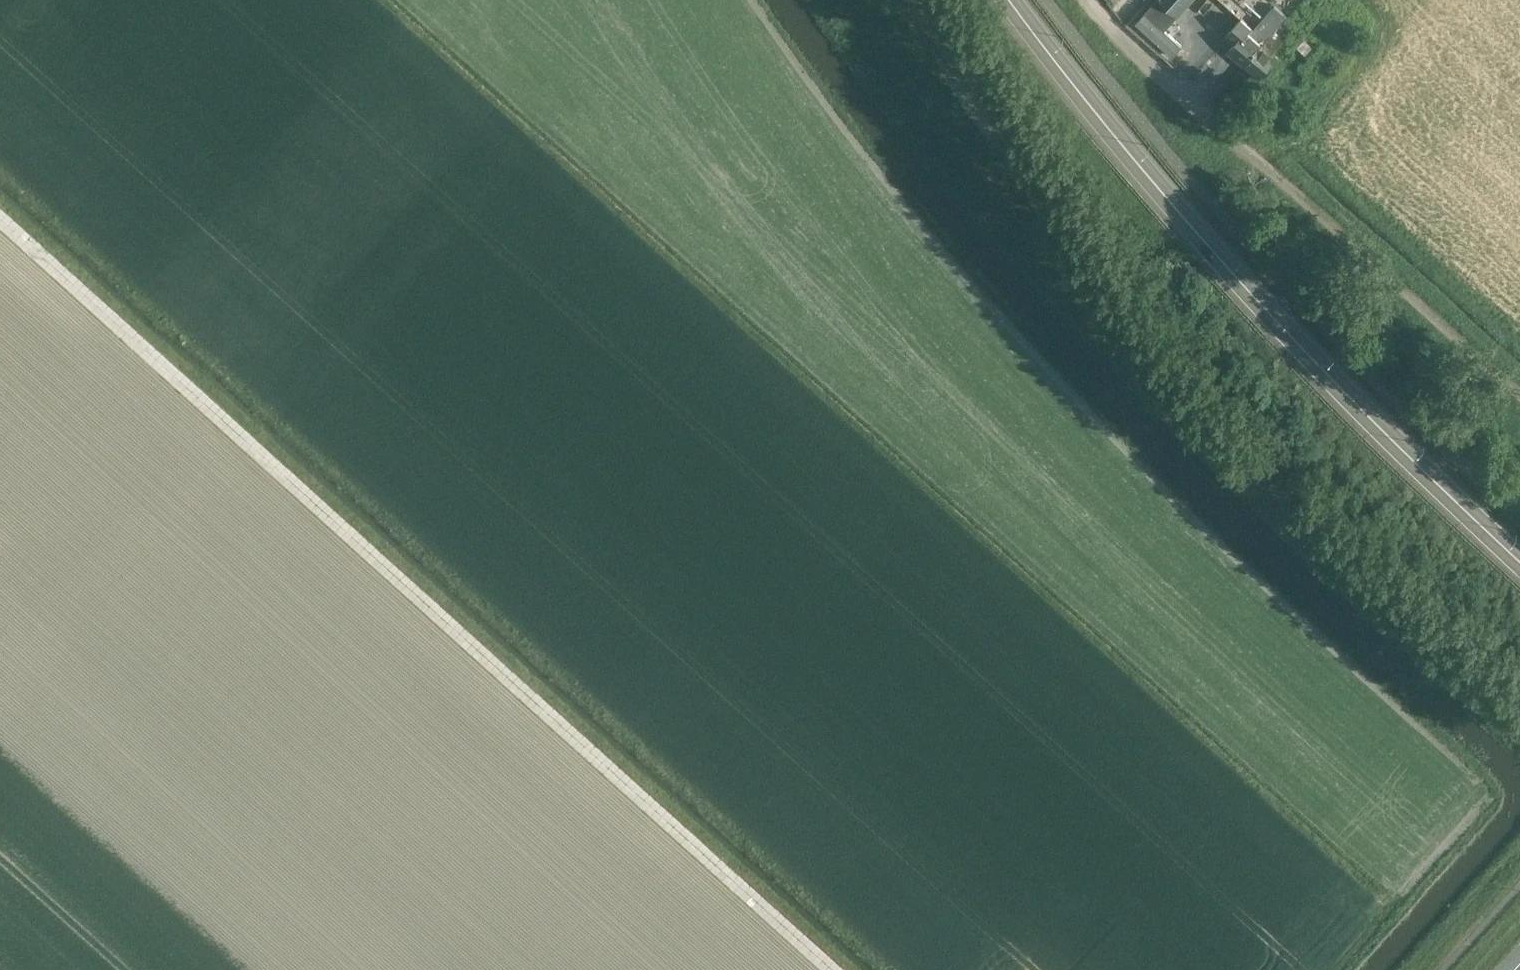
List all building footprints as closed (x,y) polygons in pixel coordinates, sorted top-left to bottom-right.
[(1178,13),(1190,0),(1163,0),(1178,13)] [(1228,51),(1244,64),(1244,65),(1292,11),(1292,10),(1286,16),(1274,5),(1252,29),(1257,33),(1254,37),(1247,30),(1250,26),(1241,17),(1228,32),(1237,41),(1228,51)] [(1134,26),(1168,59),(1180,49),(1161,31),(1171,22),(1151,6),(1134,26)] [(1292,11),(1244,65),(1259,78),(1278,58),(1271,51),(1277,45),(1278,46),(1287,35),(1290,37),(1304,21),(1292,11)] [(1303,65),(1323,44),(1309,30),(1288,52),(1303,65)]
